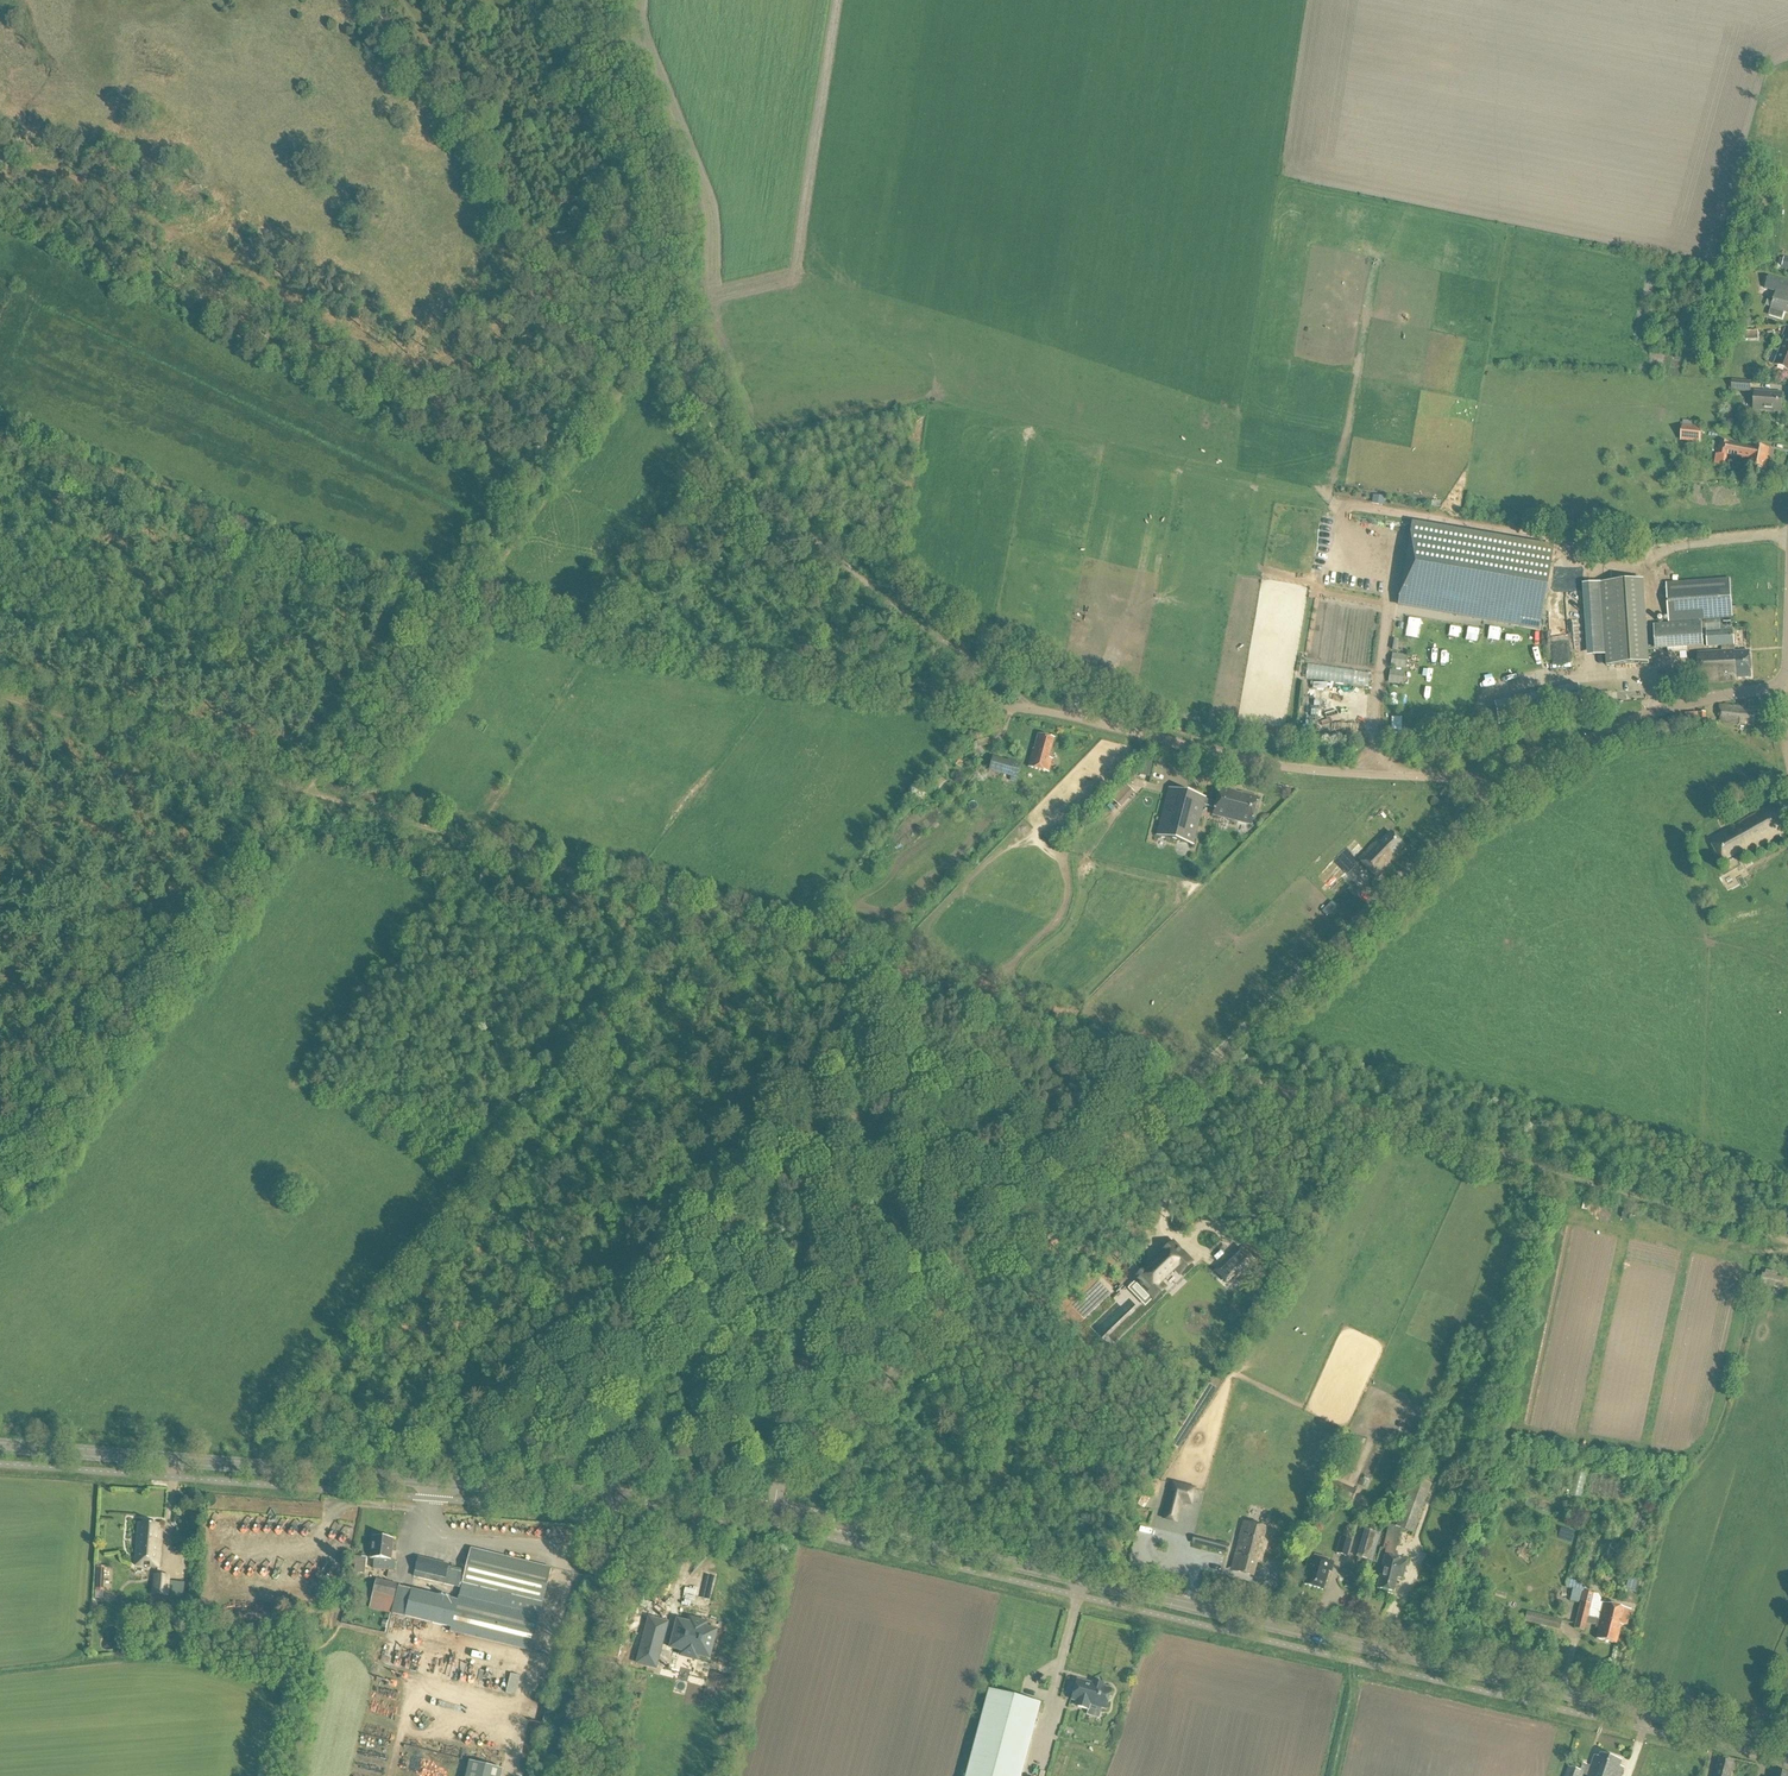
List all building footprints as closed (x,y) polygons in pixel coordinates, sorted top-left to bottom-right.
[(1765,290),(1776,293),(1777,294),(1772,310),(1770,314),(1782,318),(1784,313),(1787,315),(1787,284),(1780,282),(1769,278),(1765,290)] [(1786,346),(1783,345),(1775,366),(1787,371),(1787,341),(1786,346)] [(1732,381),(1731,392),(1751,393),(1751,383),(1732,381)] [(1755,392),(1754,411),(1781,413),(1782,394),(1755,392)] [(1723,421),(1722,429),(1734,430),(1735,421),(1723,421)] [(1683,427),(1681,443),(1701,445),(1703,428),(1683,427)] [(1718,454),(1716,454),(1715,464),(1716,464),(1716,465),(1725,467),(1726,457),(1728,457),(1728,456),(1737,458),(1738,456),(1751,458),(1749,467),(1765,469),(1769,450),(1752,447),(1751,449),(1738,446),(1738,445),(1731,444),(1730,445),(1720,443),(1718,454)] [(1383,507),(1385,499),(1373,496),(1371,504),(1383,507)] [(1411,525),(1398,606),(1451,615),(1453,606),(1515,617),(1514,626),(1539,630),(1552,548),(1411,525)] [(1641,664),(1638,632),(1635,581),(1602,583),(1608,667),(1641,664)] [(1733,621),(1731,581),(1667,584),(1669,624),(1720,622),(1720,631),(1707,632),(1708,647),(1722,646),(1722,652),(1699,653),(1701,683),(1738,681),(1738,679),(1751,678),(1750,652),(1736,653),(1735,631),(1733,631),(1733,621)] [(1655,626),(1655,632),(1656,645),(1704,642),(1703,623),(1655,626)] [(1571,660),(1570,636),(1551,637),(1552,661),(1571,660)] [(1309,666),(1309,679),(1372,682),(1372,669),(1309,666)] [(1722,721),(1726,723),(1755,726),(1756,714),(1745,713),(1745,709),(1721,707),(1722,721)] [(1053,740),(1037,735),(1033,750),(1032,750),(1027,768),(1047,773),(1051,760),(1048,759),(1053,740)] [(993,758),(989,773),(1011,778),(1010,782),(1016,783),(1021,764),(1008,761),(1007,762),(993,758)] [(1145,774),(1155,775),(1156,761),(1146,760),(1145,774)] [(1126,786),(1111,801),(1117,806),(1126,797),(1129,799),(1134,794),(1126,786)] [(1257,798),(1219,789),(1216,803),(1214,809),(1212,816),(1251,826),(1257,798)] [(1168,790),(1156,836),(1192,845),(1202,806),(1214,809),(1216,803),(1204,800),(1204,799),(1168,790)] [(1746,852),(1747,854),(1785,833),(1770,806),(1711,840),(1724,864),(1746,852)] [(1377,840),(1357,860),(1375,878),(1392,861),(1390,860),(1403,847),(1389,833),(1380,843),(1377,840)] [(1338,899),(1327,909),(1336,920),(1348,910),(1338,899)] [(1145,1270),(1135,1279),(1149,1294),(1153,1299),(1163,1289),(1159,1284),(1175,1269),(1180,1273),(1190,1263),(1172,1244),(1161,1254),(1162,1255),(1155,1262),(1146,1271),(1145,1270)] [(1217,1270),(1215,1272),(1217,1273),(1225,1282),(1226,1282),(1233,1275),(1235,1277),(1252,1260),(1240,1248),(1222,1265),(1217,1270)] [(1778,1274),(1769,1272),(1768,1276),(1764,1275),(1760,1292),(1772,1295),(1774,1287),(1782,1289),(1784,1280),(1777,1278),(1778,1274)] [(1347,1457),(1356,1461),(1363,1446),(1355,1441),(1347,1457)] [(1388,1528),(1383,1549),(1396,1552),(1401,1529),(1414,1534),(1431,1484),(1430,1484),(1434,1473),(1417,1467),(1404,1505),(1396,1527),(1389,1525),(1388,1528)] [(1171,1482),(1162,1520),(1178,1524),(1183,1504),(1192,1506),(1196,1488),(1171,1482)] [(1333,1482),(1328,1493),(1351,1503),(1356,1491),(1333,1482)] [(1240,1538),(1235,1557),(1240,1559),(1237,1570),(1236,1571),(1252,1576),(1255,1563),(1260,1564),(1270,1529),(1243,1522),(1239,1538),(1240,1538)] [(158,1526),(138,1524),(135,1567),(159,1569),(161,1536),(158,1535),(158,1526)] [(390,1538),(383,1537),(383,1539),(373,1538),(371,1559),(374,1559),(374,1566),(393,1568),(394,1561),(391,1561),(393,1540),(390,1539),(390,1538)] [(1229,1548),(1194,1538),(1192,1544),(1227,1553),(1229,1548)] [(1336,1554),(1347,1558),(1352,1541),(1340,1538),(1336,1554)] [(398,1588),(391,1614),(451,1629),(451,1632),(531,1651),(551,1568),(471,1549),(465,1571),(447,1567),(448,1565),(418,1558),(414,1577),(461,1588),(457,1602),(398,1588)] [(1386,1556),(1377,1589),(1394,1593),(1397,1578),(1402,1579),(1407,1561),(1396,1559),(1386,1556)] [(1314,1558),(1309,1557),(1305,1572),(1308,1572),(1304,1585),(1323,1590),(1328,1571),(1331,1572),(1334,1563),(1328,1562),(1328,1561),(1315,1557),(1314,1558)] [(355,1561),(354,1574),(365,1575),(366,1562),(355,1561)] [(711,1606),(720,1571),(700,1566),(695,1584),(688,1582),(683,1599),(711,1606)] [(97,1568),(96,1592),(104,1592),(105,1568),(97,1568)] [(618,1577),(596,1572),(594,1579),(616,1585),(618,1577)] [(1346,1583),(1344,1588),(1351,1590),(1355,1576),(1349,1575),(1347,1583),(1346,1583)] [(152,1576),(151,1597),(169,1599),(170,1577),(152,1576)] [(376,1580),(369,1609),(391,1614),(398,1585),(376,1580)] [(613,1602),(616,1590),(608,1589),(605,1601),(613,1602)] [(1570,1602),(1580,1604),(1583,1592),(1573,1590),(1570,1602)] [(1583,1592),(1580,1604),(1590,1607),(1587,1619),(1590,1619),(1590,1618),(1622,1626),(1626,1626),(1630,1611),(1600,1603),(1601,1600),(1599,1596),(1583,1592)] [(1590,1607),(1580,1604),(1574,1629),(1584,1631),(1586,1623),(1596,1625),(1596,1628),(1599,1629),(1596,1640),(1616,1645),(1620,1626),(1622,1626),(1590,1618),(1590,1619),(1587,1619),(1590,1607)] [(1526,1614),(1524,1623),(1549,1629),(1551,1619),(1526,1614)] [(690,1621),(689,1626),(680,1624),(680,1625),(675,1649),(683,1651),(682,1656),(698,1659),(699,1655),(708,1657),(714,1631),(705,1629),(706,1625),(690,1621)] [(662,1642),(645,1637),(638,1663),(652,1667),(655,1668),(662,1642)] [(515,1697),(520,1677),(510,1675),(506,1694),(515,1697)] [(1089,1707),(1105,1711),(1110,1691),(1075,1681),(1070,1702),(1078,1704),(1077,1709),(1088,1712),(1089,1707)] [(963,1775),(1019,1775),(1038,1706),(986,1692),(963,1775)] [(1583,1764),(1579,1762),(1577,1768),(1571,1766),(1567,1775),(1582,1775),(1584,1773),(1588,1775),(1587,1775),(1622,1775),(1626,1768),(1623,1767),(1625,1762),(1605,1753),(1603,1757),(1598,1755),(1597,1757),(1594,1756),(1591,1765),(1584,1762),(1583,1764)] [(1721,1759),(1716,1775),(1732,1775),(1735,1762),(1721,1759)] [(502,1771),(470,1763),(466,1775),(501,1775),(502,1771)]
